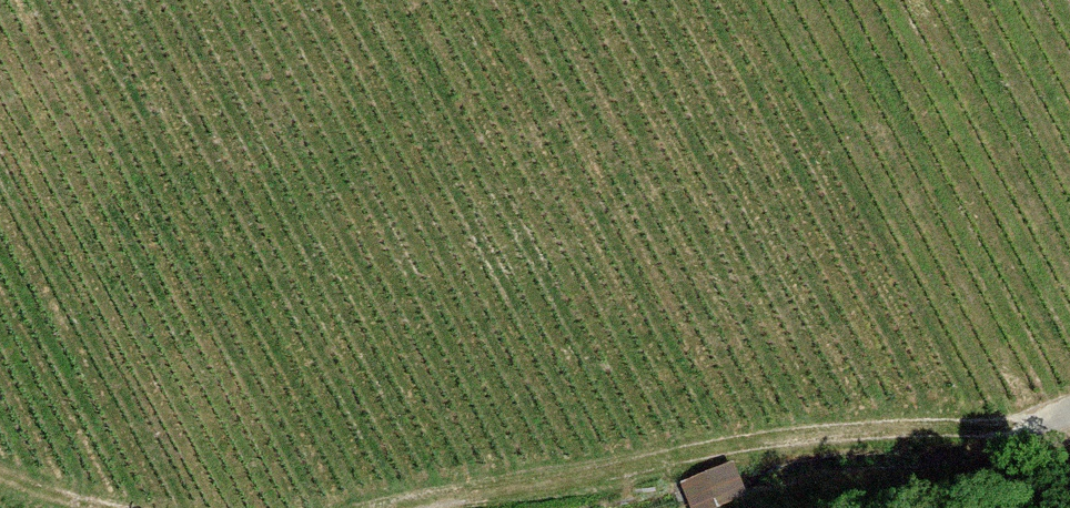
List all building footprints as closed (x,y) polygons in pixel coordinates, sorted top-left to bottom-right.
[(685,475),(696,507),(750,489),(738,456),(685,475)]
